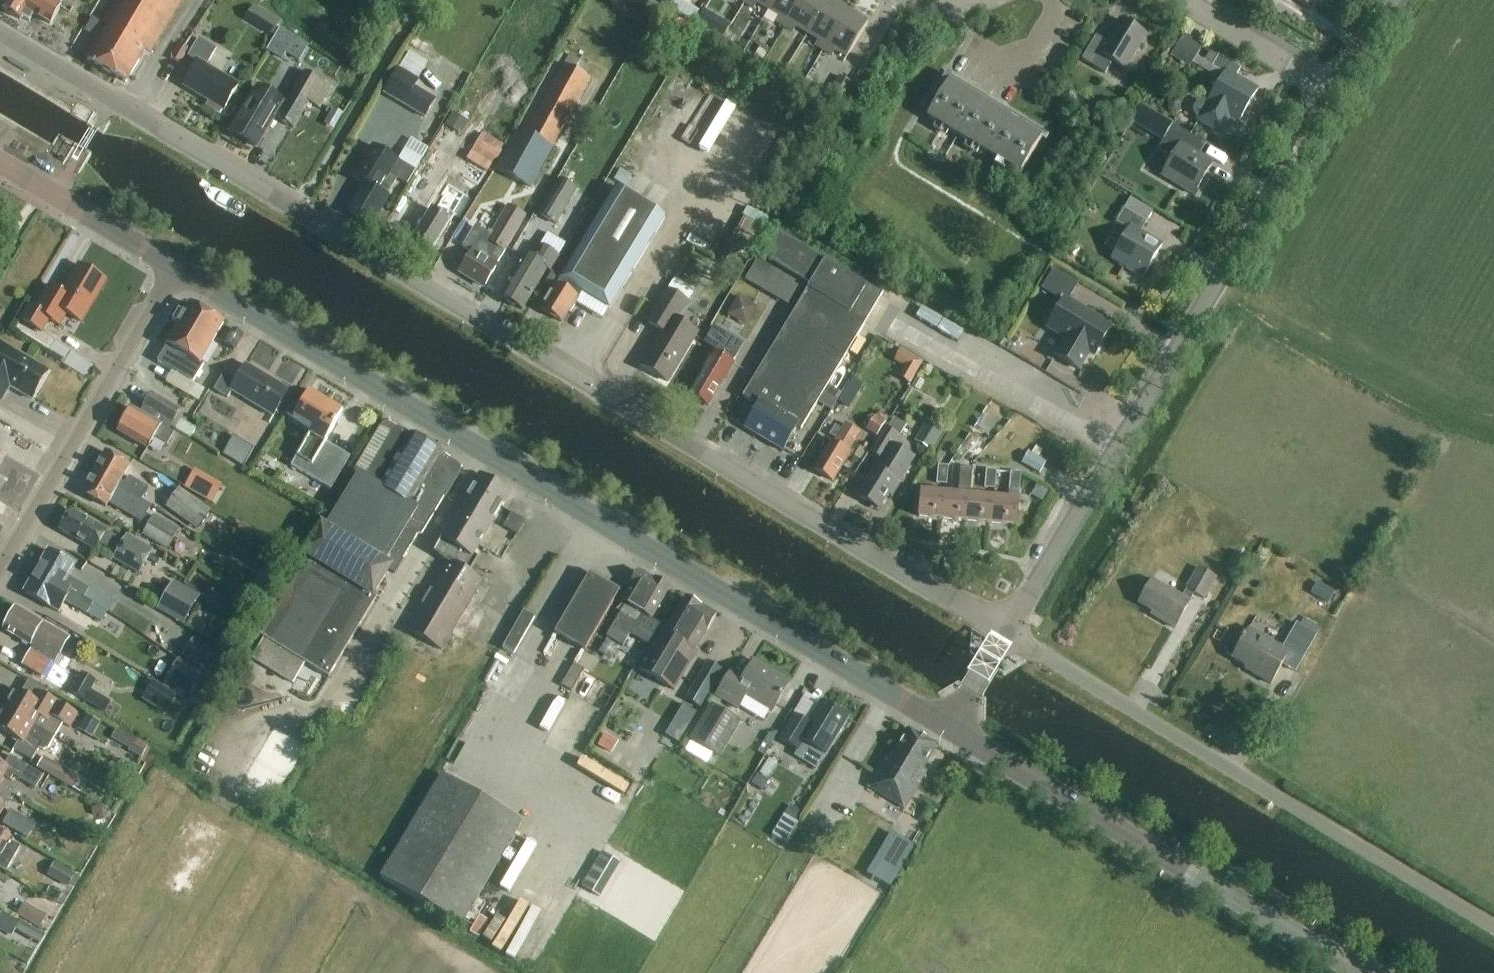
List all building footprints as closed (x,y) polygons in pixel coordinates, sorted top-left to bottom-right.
[(3,10),(20,20),(26,10),(50,24),(60,8),(59,7),(63,0),(9,0),(3,10)] [(102,23),(108,26),(87,60),(126,83),(146,49),(152,53),(183,0),(116,0),(102,23)] [(745,3),(754,9),(757,4),(768,10),(774,0),(747,0),(745,3)] [(768,10),(779,17),(776,22),(785,27),(801,0),(774,0),(768,10)] [(785,27),(794,32),(797,27),(808,34),(828,0),(801,0),(785,27)] [(831,0),(828,0),(808,34),(818,40),(815,45),(824,51),(848,10),(831,0)] [(868,22),(848,10),(824,51),(833,56),(836,51),(847,57),(868,22)] [(717,17),(708,32),(722,40),(731,25),(717,17)] [(1120,20),(1107,42),(1096,36),(1082,60),(1105,74),(1113,62),(1125,69),(1146,35),(1120,20)] [(1170,57),(1190,68),(1203,46),(1184,35),(1170,57)] [(206,106),(220,114),(223,110),(224,110),(239,86),(206,66),(217,49),(199,39),(188,56),(198,63),(184,86),(209,102),(206,106)] [(273,47),(261,41),(242,79),(254,85),(273,47)] [(761,42),(754,53),(764,59),(771,49),(761,42)] [(171,58),(180,63),(188,49),(179,44),(171,58)] [(1208,49),(1203,59),(1213,65),(1219,55),(1208,49)] [(1224,75),(1208,102),(1204,100),(1200,100),(1197,102),(1193,108),(1193,112),(1195,116),(1197,117),(1195,121),(1220,135),(1229,119),(1238,124),(1258,90),(1236,77),(1241,68),(1219,55),(1213,65),(1212,67),(1224,75)] [(515,133),(550,153),(591,79),(563,64),(525,133),(517,129),(515,133)] [(399,68),(384,93),(426,118),(437,100),(416,87),(420,81),(399,68)] [(258,88),(232,133),(256,147),(274,117),(277,119),(293,129),(309,103),(319,109),(332,88),(305,72),(286,104),(258,88)] [(967,87),(946,74),(933,96),(938,99),(927,117),(1020,173),(1042,138),(965,92),(967,87)] [(824,101),(837,109),(852,84),(839,76),(824,101)] [(646,120),(656,114),(645,95),(635,101),(646,120)] [(324,124),(333,129),(342,114),(333,108),(324,124)] [(452,114),(444,128),(461,137),(469,123),(452,114)] [(1194,195),(1213,163),(1193,151),(1199,140),(1173,124),(1158,149),(1172,158),(1162,176),(1194,195)] [(483,133),(472,151),(493,164),(504,146),(483,133)] [(550,153),(515,133),(495,168),(530,188),(550,153)] [(415,171),(375,147),(356,178),(365,183),(349,211),(371,224),(388,197),(387,196),(397,179),(407,185),(415,171)] [(465,163),(456,179),(476,191),(485,175),(465,163)] [(570,185),(577,172),(566,165),(538,214),(557,225),(578,190),(570,185)] [(697,178),(698,186),(721,185),(720,176),(697,178)] [(459,225),(477,195),(464,187),(455,181),(437,212),(432,210),(414,238),(433,250),(450,220),(459,225)] [(554,289),(541,310),(561,323),(564,324),(571,313),(580,298),(608,316),(621,293),(637,266),(653,239),(666,218),(617,188),(604,208),(569,265),(558,259),(544,283),(554,289)] [(684,216),(704,214),(702,205),(683,208),(684,216)] [(472,253),(460,273),(484,287),(496,266),(510,244),(526,216),(509,206),(492,233),(489,231),(487,234),(475,226),(462,248),(472,253)] [(1142,279),(1162,245),(1141,232),(1147,222),(1124,209),(1116,223),(1128,230),(1111,258),(1127,268),(1126,270),(1142,279)] [(718,262),(730,269),(741,251),(745,254),(761,227),(744,217),(718,262)] [(812,413),(866,327),(885,296),(781,232),(766,257),(812,286),(743,398),(758,407),(745,428),(763,440),(789,399),(812,413)] [(523,310),(547,269),(550,271),(558,258),(539,247),(532,260),(526,256),(519,268),(518,267),(501,297),(523,310)] [(757,259),(745,280),(766,292),(779,272),(757,259)] [(105,282),(78,266),(61,294),(49,287),(35,311),(29,307),(22,321),(42,333),(49,320),(60,326),(67,314),(81,323),(105,282)] [(1070,296),(1077,284),(1054,270),(1042,289),(1059,299),(1063,292),(1070,296)] [(668,382),(698,333),(677,320),(688,303),(667,290),(647,322),(662,331),(641,366),(668,382)] [(1094,355),(1111,327),(1065,299),(1048,328),(1066,339),(1056,356),(1079,370),(1089,352),(1094,355)] [(189,305),(165,345),(166,345),(156,362),(192,383),(203,365),(199,363),(222,325),(189,305)] [(705,368),(704,371),(689,395),(708,406),(744,346),(714,328),(706,342),(715,348),(703,367),(705,368)] [(243,335),(233,329),(224,345),(233,350),(243,335)] [(1,401),(9,387),(31,400),(47,372),(0,345),(0,400),(1,401)] [(288,392),(245,366),(236,381),(224,374),(213,391),(227,399),(231,392),(273,417),(288,392)] [(852,380),(837,403),(849,411),(863,387),(852,380)] [(167,429),(178,410),(149,394),(138,414),(131,409),(126,417),(121,419),(118,425),(118,430),(117,433),(147,449),(153,437),(166,444),(173,432),(167,429)] [(341,414),(308,394),(293,420),(310,431),(289,468),(330,492),(350,458),(325,444),(326,443),(325,442),(341,414)] [(801,431),(812,413),(789,399),(763,440),(782,452),(797,429),(801,431)] [(875,415),(866,430),(877,436),(886,422),(881,419),(875,415)] [(196,429),(181,420),(175,430),(190,439),(196,429)] [(927,420),(915,442),(931,451),(944,430),(927,420)] [(121,462),(132,444),(94,422),(84,440),(121,462)] [(409,435),(388,423),(386,422),(383,423),(381,424),(353,472),(358,475),(326,528),(321,525),(297,565),(301,567),(259,636),(263,638),(251,658),(293,683),(305,664),(328,678),(378,595),(374,593),(389,570),(393,572),(414,536),(421,535),(458,474),(459,470),(458,468),(456,465),(441,456),(443,453),(410,433),(409,435)] [(832,481),(849,453),(848,453),(860,432),(846,424),(834,444),(830,442),(814,470),(832,481)] [(881,460),(876,469),(874,468),(857,496),(879,509),(888,494),(892,497),(900,483),(898,482),(914,457),(892,444),(898,435),(885,427),(869,452),(881,460)] [(233,436),(222,454),(243,467),(254,449),(233,436)] [(1046,463),(1028,452),(1021,463),(1040,474),(1046,463)] [(104,453),(93,474),(149,506),(150,505),(141,500),(148,488),(128,476),(124,484),(120,481),(128,467),(104,453)] [(938,465),(937,484),(947,485),(949,466),(938,465)] [(960,485),(971,486),(972,469),(962,468),(960,485)] [(986,470),(985,489),(996,490),(997,471),(986,470)] [(1008,498),(994,497),(991,523),(1016,526),(1021,473),(1010,472),(1008,498)] [(93,474),(81,494),(105,508),(107,504),(140,523),(149,506),(93,474)] [(508,495),(479,477),(434,554),(447,561),(407,628),(441,648),(482,581),(468,572),(477,558),(472,556),(508,495)] [(1048,490),(1038,484),(1031,495),(1042,501),(1048,490)] [(212,512),(179,488),(166,507),(199,531),(212,512)] [(944,519),(945,494),(921,492),(919,517),(944,519)] [(967,521),(970,496),(945,494),(944,519),(967,521)] [(970,496),(967,521),(991,523),(994,497),(970,495),(970,496)] [(70,512),(59,532),(94,552),(98,545),(117,555),(114,561),(139,575),(153,550),(128,536),(124,543),(70,512)] [(154,515),(142,535),(167,550),(179,530),(154,515)] [(74,567),(48,552),(36,573),(70,593),(71,592),(83,600),(84,598),(89,589),(68,577),(74,567)] [(1152,580),(1139,603),(1161,616),(1159,619),(1175,629),(1190,602),(1195,593),(1204,599),(1216,578),(1199,568),(1187,589),(1182,598),(1152,580)] [(70,593),(36,573),(23,594),(50,609),(51,607),(59,612),(65,602),(101,623),(106,613),(83,600),(71,592),(70,593)] [(589,573),(554,634),(585,652),(620,591),(589,573)] [(653,582),(638,573),(630,586),(620,602),(624,604),(604,637),(621,647),(641,615),(650,620),(668,590),(653,581),(653,582)] [(10,575),(1,592),(9,597),(18,580),(10,575)] [(157,609),(184,624),(200,596),(173,580),(157,609)] [(1327,584),(1320,597),(1329,602),(1336,590),(1327,584)] [(668,626),(665,624),(638,670),(674,692),(697,653),(694,652),(706,632),(706,633),(715,618),(699,609),(699,608),(684,599),(668,626)] [(120,628),(148,640),(157,618),(129,606),(120,628)] [(68,639),(15,609),(2,631),(33,648),(31,651),(53,664),(68,639)] [(1248,630),(1241,643),(1234,639),(1229,641),(1226,647),(1227,654),(1232,658),(1246,666),(1244,669),(1271,684),(1282,665),(1295,673),(1317,635),(1296,623),(1281,649),(1248,630)] [(181,657),(212,677),(225,657),(194,637),(181,657)] [(59,667),(53,664),(31,651),(22,666),(50,682),(59,667)] [(178,659),(165,681),(192,698),(206,676),(178,659)] [(574,662),(562,683),(571,689),(583,668),(574,662)] [(788,684),(753,662),(742,680),(730,673),(715,697),(737,711),(745,697),(771,713),(788,684)] [(62,687),(95,706),(101,696),(92,691),(97,681),(73,667),(62,687)] [(597,703),(615,686),(599,670),(582,686),(597,703)] [(176,696),(152,681),(141,699),(166,714),(176,696)] [(696,681),(686,699),(700,708),(711,690),(696,681)] [(39,705),(13,690),(2,708),(54,738),(62,724),(69,728),(76,716),(44,697),(39,705)] [(847,719),(821,703),(808,724),(794,716),(779,742),(796,752),(801,743),(824,757),(847,719)] [(696,714),(682,706),(675,719),(689,726),(696,714)] [(709,706),(690,742),(717,757),(736,721),(709,706)] [(2,708),(0,712),(0,731),(18,742),(12,751),(31,761),(38,749),(43,751),(47,750),(54,738),(2,708)] [(100,723),(87,715),(78,730),(92,738),(100,723)] [(619,727),(621,723),(604,715),(583,758),(605,769),(624,730),(619,727)] [(936,748),(907,730),(888,760),(886,759),(868,789),(903,810),(926,773),(923,771),(936,748)] [(0,764),(0,782),(3,777),(9,781),(12,776),(34,789),(42,776),(9,756),(3,766),(0,764)] [(70,772),(44,757),(37,768),(72,788),(74,784),(75,785),(78,779),(69,774),(70,772)] [(127,782),(134,769),(123,763),(116,776),(127,782)] [(521,823),(441,775),(380,878),(460,926),(521,823)] [(102,806),(92,809),(94,816),(104,814),(102,806)] [(704,807),(701,822),(713,824),(716,810),(704,807)] [(14,832),(22,817),(10,810),(2,825),(14,832)] [(20,847),(11,842),(13,840),(0,833),(0,868),(6,871),(20,847)] [(47,875),(68,887),(75,875),(55,862),(47,875)] [(8,879),(23,887),(30,875),(15,867),(8,879)] [(16,915),(39,929),(47,915),(24,902),(16,915)] [(20,923),(2,912),(0,915),(0,930),(12,937),(20,923)]
